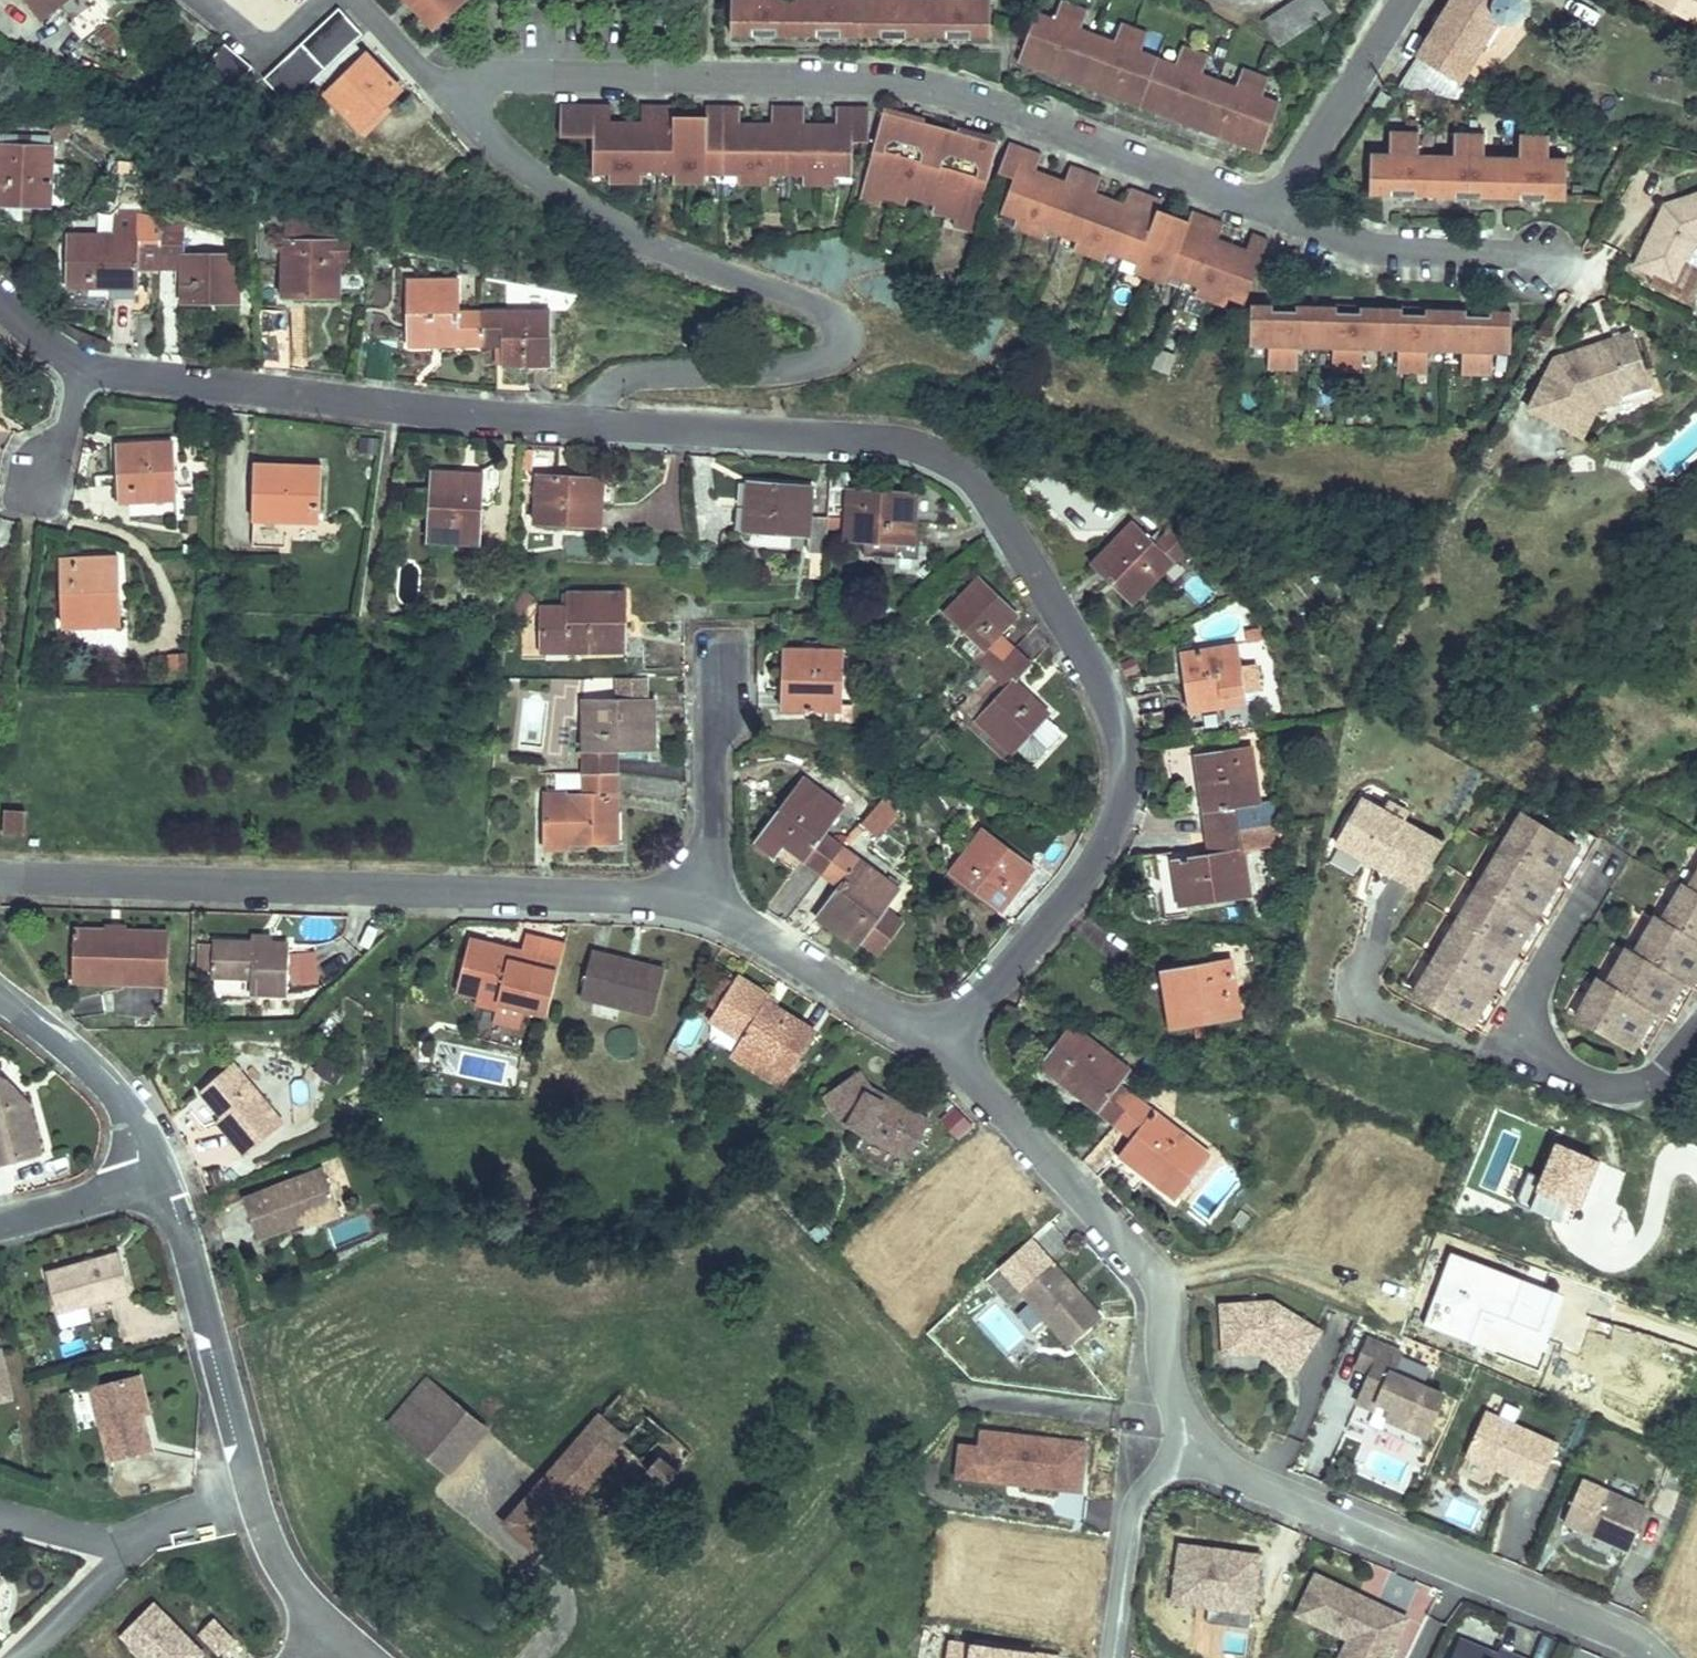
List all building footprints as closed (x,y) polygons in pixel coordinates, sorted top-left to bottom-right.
[(38,0),(10,0),(0,15),(0,48),(11,55),(16,46),(44,64),(72,22),(48,7),(38,0)] [(442,36),(475,3),(472,0),(408,0),(442,36)] [(717,41),(979,39),(979,0),(718,0),(717,41)] [(1238,24),(1278,40),(1336,1),(1335,0),(1274,0),(1238,24)] [(1379,82),(1448,93),(1495,20),(1505,25),(1519,27),(1524,13),(1516,2),(1514,0),(1444,0),(1428,21),(1379,82)] [(1689,23),(1696,10),(1696,0),(1649,0),(1689,23)] [(672,5),(657,6),(657,15),(672,16),(672,5)] [(347,47),(358,37),(331,8),(256,79),(283,107),(303,89),(347,47)] [(1018,18),(1007,59),(1267,137),(1278,100),(1257,93),(1263,73),(1236,64),(1230,84),(1195,73),(1200,56),(1174,48),(1169,66),(1128,54),(1135,34),(1106,26),(1100,45),(1068,35),(1074,17),(1049,10),(1044,26),(1018,18)] [(245,64),(215,42),(191,74),(221,96),(245,64)] [(376,114),(394,98),(347,47),(303,89),(343,132),(370,107),(376,114)] [(1374,102),(1386,109),(1396,94),(1384,86),(1374,102)] [(552,148),(583,151),(582,191),(628,193),(629,178),(667,179),(667,192),(698,193),(698,178),(732,179),(731,193),(763,194),(763,182),(795,182),(795,192),(844,194),(845,152),(861,153),(863,115),(826,114),(825,137),(797,136),(798,115),(764,114),(764,133),(734,132),(735,112),(699,111),(699,132),(666,131),(666,114),(632,112),(631,133),(604,133),(604,114),(553,112),(552,148)] [(915,122),(875,115),(858,218),(880,221),(882,211),(901,214),(903,203),(936,209),(933,222),(954,225),(953,232),(975,237),(992,134),(951,127),(948,139),(913,133),(915,122)] [(1368,148),(1367,189),(1577,194),(1578,149),(1559,149),(1560,129),(1524,128),(1523,149),(1492,148),(1492,127),(1459,127),(1459,147),(1425,146),(1425,125),(1390,124),(1389,149),(1368,148)] [(994,177),(1009,182),(997,225),(1049,239),(1054,224),(1088,234),(1084,250),(1114,258),(1118,241),(1145,249),(1140,266),(1174,276),(1179,257),(1207,265),(1201,284),(1234,293),(1239,274),(1266,282),(1283,220),(1258,213),(1252,233),(1225,226),(1231,204),(1199,194),(1192,215),(1160,206),(1165,186),(1135,177),(1129,199),(1099,190),(1105,170),(1072,161),(1067,180),(1035,171),(1040,152),(1004,142),(994,177)] [(0,150),(0,206),(43,208),(47,198),(45,188),(39,185),(40,153),(0,150)] [(1642,245),(1682,266),(1694,245),(1696,244),(1696,197),(1663,204),(1642,245)] [(282,217),(276,300),(303,299),(312,308),(332,307),(335,272),(347,268),(349,247),(333,245),(334,219),(282,217)] [(131,301),(131,277),(154,277),(156,244),(65,242),(61,298),(131,301)] [(230,315),(233,258),(179,257),(179,244),(156,244),(154,277),(180,278),(179,313),(230,315)] [(1682,266),(1642,245),(1633,266),(1671,285),(1682,266)] [(1541,305),(1272,281),(1269,319),(1288,321),(1286,345),(1318,348),(1319,324),(1346,327),(1344,352),(1383,356),(1385,331),(1413,333),(1411,359),(1451,362),(1452,338),(1480,341),(1478,367),(1508,369),(1510,346),(1537,348),(1541,305)] [(479,354),(476,315),(454,315),(453,289),(403,293),(407,355),(479,354)] [(283,310),(258,313),(265,369),(291,372),(283,310)] [(553,367),(551,312),(476,315),(479,354),(503,353),(503,369),(553,367)] [(1585,361),(1552,413),(1584,433),(1613,397),(1668,379),(1660,343),(1585,361)] [(1613,397),(1584,433),(1602,443),(1626,414),(1673,397),(1668,379),(1613,397)] [(166,446),(111,447),(113,482),(119,506),(165,508),(166,446)] [(322,476),(248,477),(249,525),(285,525),(285,535),(323,534),(322,476)] [(448,480),(423,480),(420,554),(472,556),(475,488),(448,487),(448,480)] [(602,482),(534,480),(532,526),(600,529),(602,482)] [(732,507),(730,537),(800,541),(799,557),(820,558),(821,515),(802,514),(803,490),(742,487),(741,507),(732,507)] [(873,495),(835,494),(833,546),(852,546),(851,560),(883,561),(884,547),(903,548),(905,503),(873,501),(873,495)] [(1165,560),(1121,519),(1082,561),(1125,602),(1165,560)] [(111,633),(108,560),(50,563),(50,627),(81,626),(84,634),(111,633)] [(989,643),(1009,621),(964,584),(928,623),(984,673),(1001,653),(989,643)] [(620,596),(560,594),(559,608),(526,606),(524,655),(617,659),(620,596)] [(1228,638),(1170,646),(1174,667),(1180,666),(1186,704),(1237,697),(1228,638)] [(832,655),(771,653),(770,692),(777,693),(776,714),(829,716),(832,655)] [(1062,732),(1005,684),(1020,668),(1001,653),(984,673),(995,683),(961,726),(1021,778),(1062,732)] [(640,764),(642,707),(569,705),(566,778),(604,780),(605,763),(640,764)] [(1280,819),(1277,804),(1257,807),(1245,743),(1189,753),(1203,833),(1243,826),(1254,823),(1280,819)] [(812,840),(840,805),(802,775),(747,837),(769,857),(778,848),(796,865),(801,860),(815,872),(829,853),(812,840)] [(601,857),(604,780),(566,778),(565,802),(524,799),(523,847),(549,847),(549,856),(601,857)] [(855,810),(871,839),(903,821),(887,792),(855,810)] [(1416,886),(1441,841),(1402,820),(1407,810),(1389,801),(1385,809),(1363,798),(1338,844),(1365,859),(1367,855),(1378,861),(1376,865),(1416,886)] [(26,836),(27,807),(8,807),(7,835),(26,836)] [(1470,1024),(1578,828),(1552,814),(1543,830),(1507,810),(1499,825),(1493,822),(1481,844),(1487,847),(1479,861),(1473,858),(1462,879),(1467,882),(1460,897),(1454,894),(1442,915),(1448,918),(1440,933),(1434,929),(1422,950),(1429,953),(1420,969),(1414,965),(1403,987),(1470,1024)] [(1289,868),(1280,819),(1254,823),(1264,873),(1289,868)] [(1255,891),(1243,826),(1203,833),(1207,853),(1170,860),(1178,905),(1255,891)] [(970,835),(934,882),(985,921),(1022,874),(970,835)] [(885,902),(829,853),(815,872),(833,889),(805,923),(840,953),(846,947),(871,918),(885,902)] [(1695,858),(1689,855),(1676,876),(1667,892),(1662,888),(1650,909),(1649,909),(1640,924),(1634,920),(1622,941),(1620,940),(1611,955),(1605,952),(1594,971),(1591,970),(1582,985),(1577,982),(1564,1004),(1630,1043),(1652,1007),(1660,1012),(1681,976),(1689,981),(1696,967),(1696,855),(1695,858)] [(862,960),(887,931),(871,918),(846,947),(862,960)] [(181,945),(88,940),(86,991),(178,995),(181,945)] [(524,960),(471,949),(460,1003),(483,1008),(480,1022),(499,1027),(501,1016),(532,1022),(553,1027),(569,953),(527,944),(524,960)] [(1235,946),(1162,954),(1170,1015),(1242,1007),(1235,946)] [(301,960),(224,958),(223,994),(263,995),(262,1007),(299,1008),(301,960)] [(672,977),(594,962),(583,1013),(662,1028),(672,977)] [(263,995),(223,994),(222,1024),(262,1025),(262,1007),(263,995)] [(761,1019),(728,999),(702,1038),(733,1058),(735,1066),(765,1088),(785,1102),(811,1063),(763,1032),(761,1019)] [(532,1022),(501,1016),(499,1027),(496,1043),(526,1049),(532,1022)] [(1109,1087),(1125,1065),(1065,1025),(1039,1063),(1078,1093),(1072,1100),(1094,1115),(1065,1155),(1083,1172),(1133,1102),(1109,1087)] [(1,1165),(57,1151),(45,1103),(24,1106),(18,1079),(0,1068),(0,1162),(1,1165)] [(295,1128),(246,1068),(207,1100),(256,1160),(295,1128)] [(934,1147),(889,1115),(882,1095),(845,1106),(854,1140),(869,1151),(896,1169),(912,1181),(934,1147)] [(1173,1199),(1206,1149),(1133,1102),(1083,1172),(1095,1182),(1110,1157),(1117,1165),(1125,1151),(1153,1170),(1145,1182),(1173,1199)] [(958,1141),(974,1128),(956,1107),(940,1120),(958,1141)] [(1570,1222),(1593,1162),(1555,1147),(1543,1179),(1525,1172),(1514,1201),(1570,1222)] [(896,1169),(869,1151),(858,1166),(885,1185),(896,1169)] [(323,1179),(249,1206),(266,1252),(340,1225),(323,1179)] [(127,1254),(54,1275),(65,1315),(139,1294),(127,1254)] [(1109,1328),(1061,1274),(1029,1303),(1077,1357),(1109,1328)] [(1326,1342),(1278,1313),(1228,1317),(1230,1351),(1232,1351),(1247,1350),(1261,1358),(1263,1355),(1268,1359),(1267,1362),(1301,1383),(1326,1342)] [(1232,1365),(1267,1362),(1268,1359),(1263,1355),(1261,1358),(1247,1350),(1232,1351),(1230,1351),(1232,1365)] [(1450,1406),(1399,1384),(1407,1364),(1374,1350),(1362,1378),(1377,1383),(1364,1413),(1381,1421),(1384,1414),(1397,1419),(1393,1430),(1433,1446),(1450,1406)] [(14,1409),(9,1358),(0,1359),(0,1410),(14,1409)] [(169,1458),(146,1383),(100,1396),(121,1470),(169,1458)] [(490,1436),(434,1391),(398,1437),(454,1482),(490,1436)] [(693,1460),(620,1402),(509,1534),(539,1559),(623,1458),(666,1494),(693,1460)] [(1561,1436),(1487,1406),(1467,1455),(1540,1486),(1561,1436)] [(1087,1441),(976,1432),(975,1446),(953,1445),(950,1483),(1083,1497),(1087,1441)] [(1647,1501),(1583,1474),(1561,1521),(1628,1550),(1647,1501)] [(1264,1550),(1177,1539),(1168,1603),(1256,1613),(1264,1550)] [(1380,1613),(1378,1618),(1363,1611),(1365,1606),(1323,1586),(1304,1626),(1356,1650),(1368,1656),(1367,1657),(1401,1657),(1414,1629),(1380,1613)] [(154,1603),(117,1637),(134,1657),(204,1657),(207,1656),(210,1657),(218,1657),(240,1638),(211,1618),(191,1635),(154,1603)] [(947,1639),(943,1657),(1059,1657),(947,1639)]
